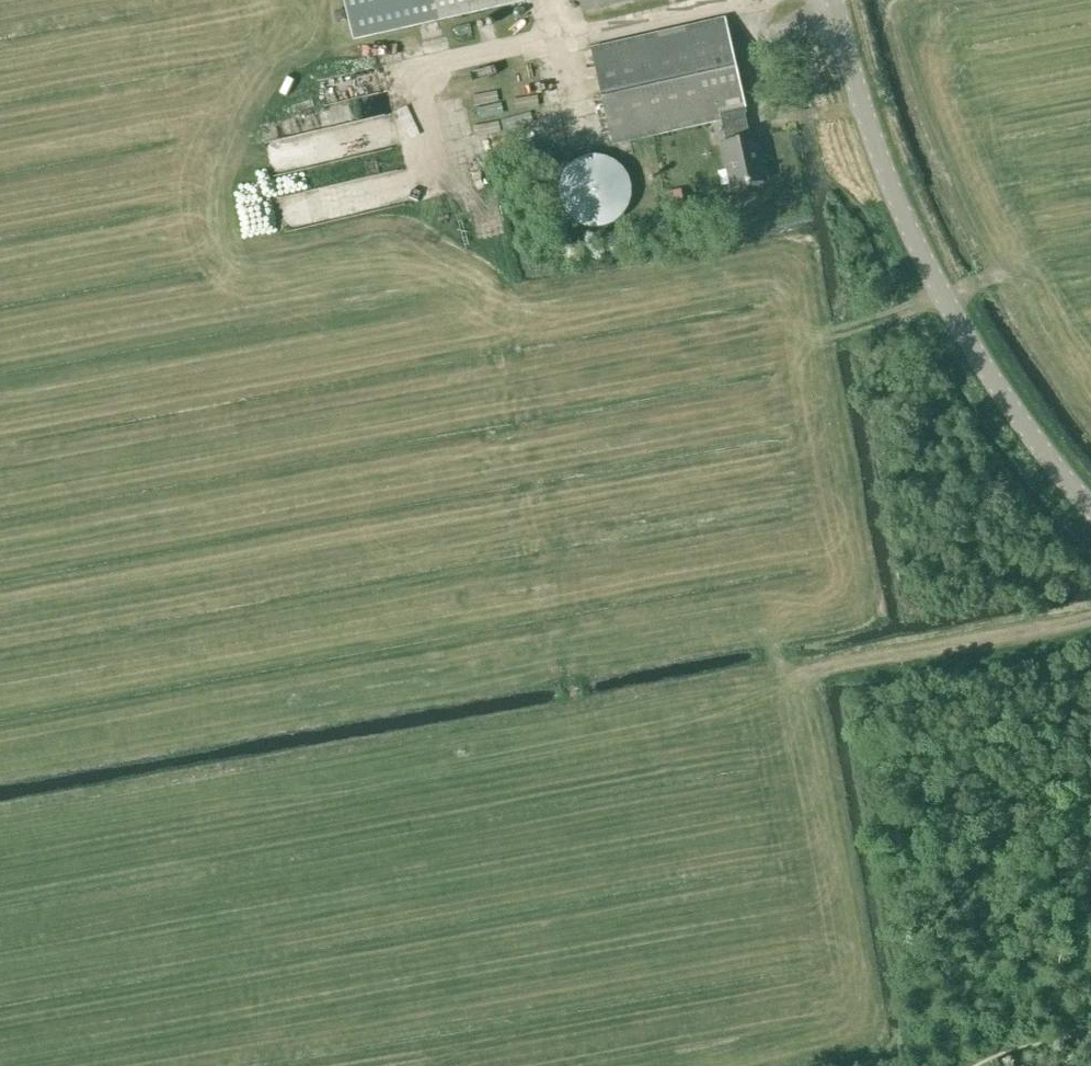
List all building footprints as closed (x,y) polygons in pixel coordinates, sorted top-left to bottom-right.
[(353,41),(525,2),(524,0),(344,0),(353,41)] [(581,11),(626,0),(579,0),(581,11)] [(748,138),(743,114),(746,113),(725,19),(590,49),(612,144),(720,119),(725,143),(720,144),(730,187),(766,179),(756,136),(748,138)] [(269,144),(278,176),(333,159),(328,141),(324,128),(269,144)] [(629,201),(631,191),(629,180),(625,171),(618,163),(610,157),(600,154),(589,155),(579,157),(571,163),(564,171),(560,180),(558,191),(560,201),(564,210),(571,218),(579,224),(589,227),(600,227),(610,224),(618,218),(625,210),(629,201)]
